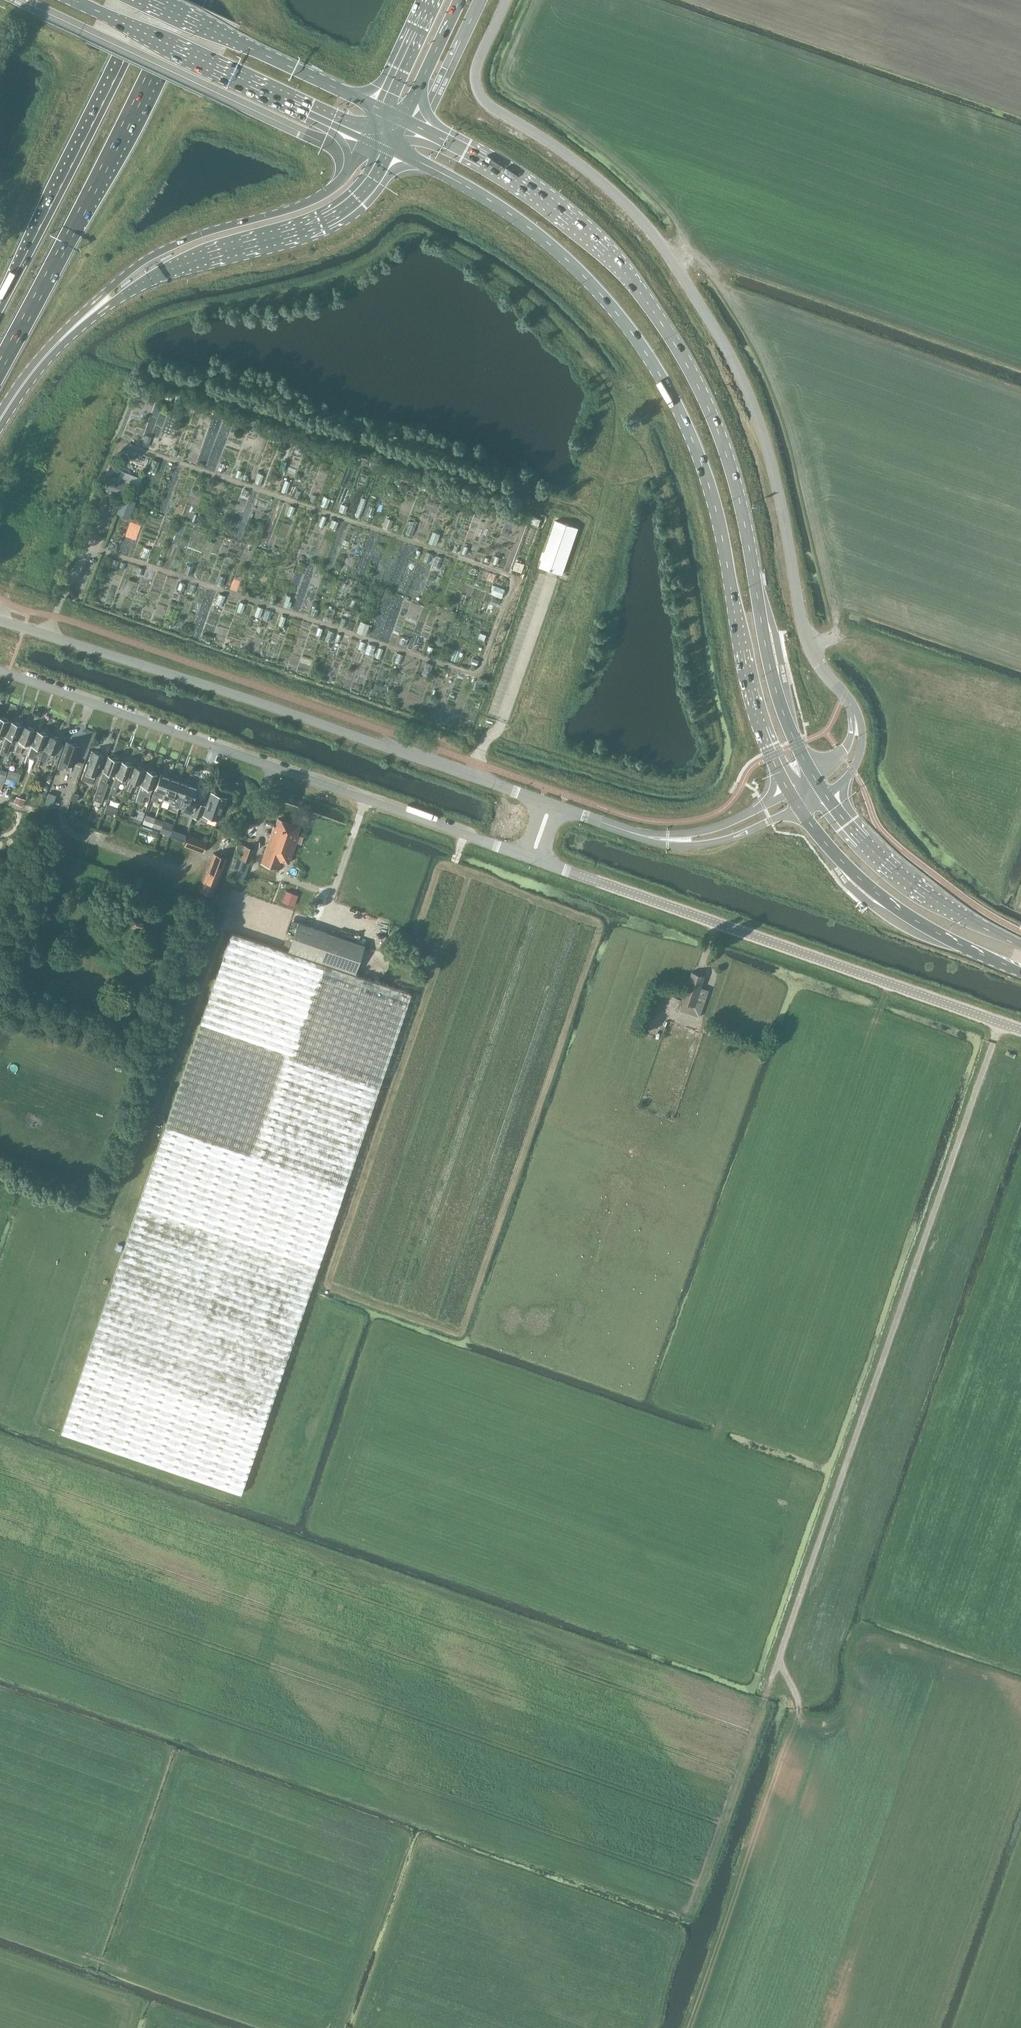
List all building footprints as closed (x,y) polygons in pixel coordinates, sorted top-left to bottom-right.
[(148,447),(152,437),(146,435),(142,445),(148,447)] [(153,459),(149,470),(156,473),(160,461),(153,459)] [(224,473),(227,465),(222,463),(218,471),(224,473)] [(142,479),(122,471),(119,478),(139,486),(142,479)] [(261,486),(265,475),(259,473),(255,484),(261,486)] [(106,489),(125,496),(129,483),(111,476),(106,489)] [(281,492),(286,494),(291,482),(286,480),(281,492)] [(117,514),(129,518),(135,501),(123,497),(117,514)] [(327,508),(330,499),(324,497),(321,506),(327,508)] [(354,516),(360,518),(367,500),(361,497),(354,516)] [(345,513),(348,506),(341,504),(339,511),(345,513)] [(292,517),(296,507),(290,505),(287,515),(292,517)] [(371,521),(376,508),(370,506),(365,519),(371,521)] [(324,527),(327,517),(322,516),(319,525),(324,527)] [(390,530),(393,520),(386,518),(383,527),(390,530)] [(336,529),(339,522),(333,520),(330,527),(336,529)] [(406,534),(412,536),(416,523),(410,521),(406,534)] [(556,521),(540,567),(562,574),(578,528),(556,521)] [(429,543),(436,545),(440,534),(433,532),(429,543)] [(141,556),(147,558),(151,548),(145,546),(141,556)] [(429,563),(432,554),(427,552),(424,561),(429,563)] [(439,569),(443,558),(437,556),(433,566),(439,569)] [(111,566),(116,568),(119,561),(113,559),(111,566)] [(185,573),(190,576),(194,567),(188,565),(185,573)] [(217,584),(223,587),(226,578),(220,576),(217,584)] [(178,589),(183,591),(186,584),(181,582),(178,589)] [(495,586),(492,594),(502,598),(505,589),(495,586)] [(216,604),(222,606),(226,596),(220,594),(216,604)] [(284,607),(290,609),(293,602),(289,601),(291,597),(288,596),(284,607)] [(237,611),(242,613),(245,604),(240,602),(237,611)] [(255,616),(260,618),(263,608),(258,607),(255,616)] [(264,620),(269,622),(272,611),(267,610),(264,620)] [(361,621),(357,632),(366,635),(370,625),(361,621)] [(325,640),(331,642),(335,632),(329,630),(325,640)] [(365,653),(373,655),(376,647),(368,644),(365,653)] [(395,662),(400,664),(404,655),(398,653),(395,662)] [(423,674),(429,676),(433,664),(426,662),(423,674)] [(9,721),(8,721),(8,719),(3,717),(2,719),(0,718),(0,732),(4,734),(9,721)] [(22,726),(21,725),(20,724),(17,722),(15,723),(11,722),(0,751),(0,754),(6,756),(11,743),(15,745),(22,726)] [(30,743),(34,730),(33,730),(34,729),(29,727),(28,728),(24,726),(15,751),(20,753),(24,741),(30,743)] [(43,748),(48,735),(46,734),(46,733),(42,732),(41,733),(37,731),(28,756),(33,757),(37,746),(43,748)] [(59,743),(60,739),(59,739),(59,737),(55,736),(54,737),(50,736),(41,760),(46,762),(48,757),(54,759),(56,755),(60,756),(64,745),(59,743)] [(58,768),(64,770),(66,763),(74,766),(81,746),(79,746),(78,744),(75,743),(73,744),(67,742),(58,768)] [(102,756),(103,754),(99,753),(98,751),(96,751),(95,751),(93,751),(93,753),(88,764),(86,763),(83,773),(94,777),(92,783),(97,785),(103,768),(99,767),(102,756)] [(114,774),(119,761),(118,760),(118,759),(114,757),(113,758),(109,757),(104,771),(114,774)] [(47,767),(53,769),(56,762),(49,760),(47,767)] [(120,763),(113,785),(110,793),(114,795),(119,781),(125,783),(127,779),(131,767),(132,765),(131,765),(130,763),(127,762),(125,763),(121,761),(120,763)] [(5,774),(9,765),(0,762),(0,772),(5,774)] [(140,783),(144,770),(143,769),(144,768),(139,766),(138,767),(134,766),(125,791),(130,793),(132,786),(133,786),(135,782),(140,783)] [(9,770),(6,777),(18,781),(20,774),(9,770)] [(152,788),(157,774),(156,774),(156,772),(152,771),(151,772),(146,770),(137,795),(142,797),(146,786),(152,788)] [(158,796),(162,798),(170,777),(160,774),(151,799),(156,801),(158,796)] [(21,781),(31,785),(34,779),(24,775),(21,781)] [(39,780),(37,787),(46,790),(51,778),(47,777),(45,783),(39,780)] [(162,798),(162,800),(171,803),(179,781),(170,777),(162,798)] [(188,784),(179,781),(171,803),(170,805),(179,808),(181,804),(183,799),(188,784)] [(197,787),(188,784),(183,799),(181,804),(185,806),(188,800),(192,802),(190,807),(195,810),(202,791),(196,789),(197,787)] [(225,800),(226,798),(211,792),(210,794),(203,814),(218,819),(225,800)] [(56,795),(49,793),(46,801),(45,803),(48,805),(52,806),(56,795)] [(193,816),(199,818),(204,805),(198,803),(193,816)] [(103,817),(99,828),(110,832),(114,821),(107,818),(109,811),(105,809),(103,817)] [(129,820),(140,824),(142,820),(138,819),(139,817),(131,814),(129,820)] [(142,824),(152,827),(154,820),(155,818),(146,814),(142,824)] [(262,863),(277,868),(280,860),(288,863),(299,834),(297,833),(300,825),(279,818),(276,826),(274,826),(262,863)] [(154,820),(152,827),(161,830),(163,823),(154,820)] [(160,831),(170,835),(173,824),(164,821),(163,823),(161,830),(160,831)] [(171,835),(179,838),(181,832),(174,829),(171,835)] [(184,846),(203,853),(207,841),(189,834),(184,846)] [(250,863),(254,849),(237,844),(235,849),(242,851),(239,859),(250,863)] [(203,888),(214,892),(218,879),(227,856),(216,852),(207,875),(203,888)] [(295,902),(298,895),(287,891),(284,898),(295,902)] [(132,912),(127,926),(141,930),(144,922),(137,920),(139,914),(132,912)] [(287,951),(354,973),(364,944),(297,921),(287,951)] [(354,973),(287,951),(231,931),(60,1432),(240,1493),(410,993),(354,973)] [(704,976),(693,972),(692,972),(681,1002),(682,1002),(680,1010),(699,1017),(708,990),(700,988),(704,976)] [(646,1016),(654,1018),(662,993),(654,991),(646,1016)]
